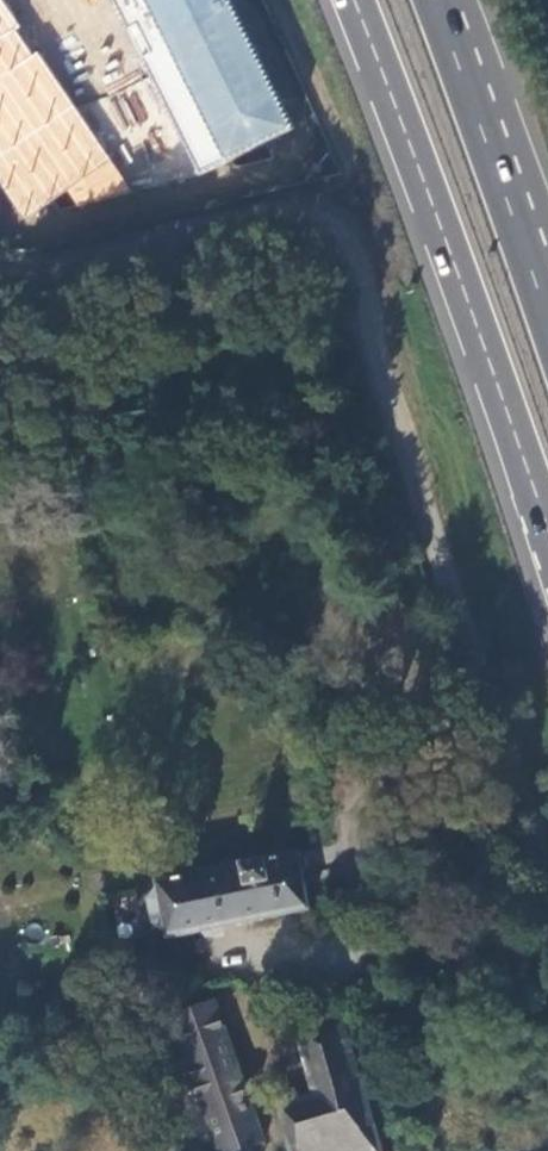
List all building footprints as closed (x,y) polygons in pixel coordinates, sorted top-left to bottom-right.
[(24,219),(66,192),(77,206),(132,191),(0,0),(0,184),(24,219)] [(282,135),(218,0),(113,0),(198,172),(282,135)] [(172,936),(312,906),(299,848),(159,877),(161,886),(158,886),(153,898),(157,919),(166,926),(169,926),(172,936)] [(175,1009),(210,1112),(212,1118),(223,1150),(235,1150),(264,1140),(254,1113),(279,1106),(293,1150),(382,1150),(341,1015),(299,1028),(317,1089),(254,1109),(215,996),(175,1009)] [(205,1121),(212,1118),(210,1112),(203,1115),(205,1121)]
